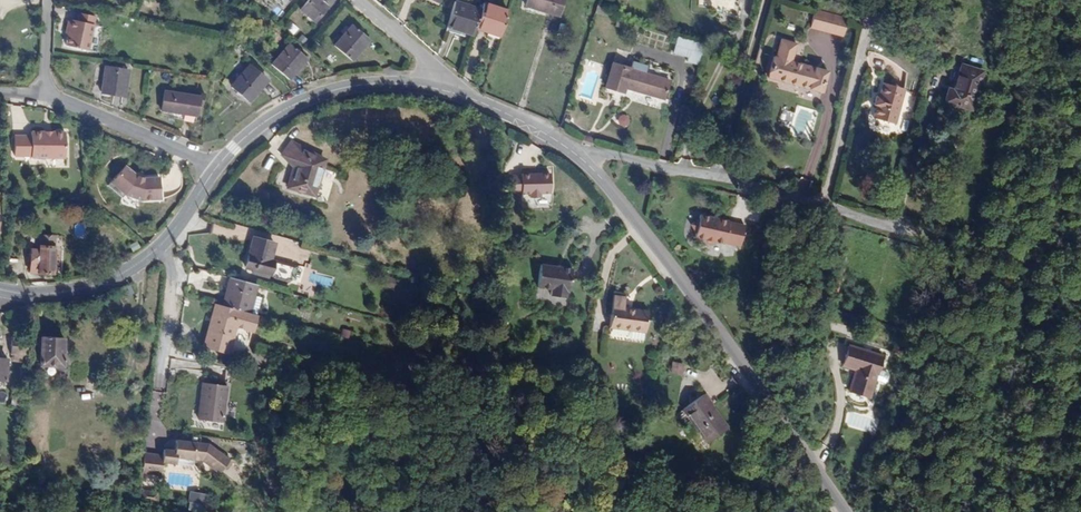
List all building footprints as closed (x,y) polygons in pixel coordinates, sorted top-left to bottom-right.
[(327,0),(307,0),(301,6),(315,17),(328,1),(327,0)] [(532,5),(562,15),(567,0),(533,0),(532,5)] [(480,37),(483,31),(488,13),(457,3),(450,24),(467,30),(466,33),(480,37)] [(495,31),(508,35),(514,13),(490,6),(488,13),(483,31),(494,35),(495,31)] [(808,25),(841,34),(846,16),(845,16),(813,7),(808,25)] [(75,16),(74,23),(91,26),(92,19),(75,16)] [(74,23),(66,21),(64,29),(67,30),(66,36),(64,46),(86,49),(91,26),(74,23)] [(374,37),(355,22),(338,42),(357,57),(374,37)] [(268,36),(259,29),(247,43),(255,49),(268,36)] [(702,42),(674,35),(670,51),(683,55),(682,60),(696,64),(702,42)] [(308,54),(289,39),(271,60),(289,75),(308,54)] [(778,39),(774,55),(771,54),(765,76),(796,84),(797,82),(806,84),(805,87),(818,90),(824,69),(790,60),(794,43),(778,39)] [(626,88),(634,90),(640,66),(612,59),(605,88),(614,90),(612,95),(619,97),(618,101),(622,102),(626,88)] [(268,76),(250,62),(232,83),(250,97),(268,76)] [(946,86),(942,99),(968,107),(980,69),(959,62),(951,87),(946,86)] [(129,70),(104,66),(101,89),(126,94),(129,70)] [(641,73),(642,67),(640,66),(634,90),(661,97),(665,79),(641,73)] [(879,95),(878,94),(875,104),(877,104),(874,116),(895,122),(904,88),(883,82),(879,95)] [(197,94),(164,89),(161,106),(195,113),(197,94)] [(911,102),(913,92),(904,90),(902,101),(911,102)] [(624,127),(628,118),(619,113),(614,122),(624,127)] [(68,133),(56,133),(56,134),(47,134),(47,133),(34,133),(34,137),(18,137),(18,157),(34,157),(34,158),(68,159),(68,133)] [(328,155),(293,139),(286,153),(302,162),(300,173),(296,172),(295,185),(321,190),(328,155)] [(133,192),(131,195),(128,205),(144,210),(147,201),(168,198),(166,177),(151,178),(143,176),(140,175),(130,167),(119,180),(133,192)] [(524,170),(524,208),(554,207),(553,170),(524,170)] [(116,183),(131,195),(133,192),(119,180),(116,183)] [(740,226),(740,225),(712,217),(711,222),(702,226),(707,235),(706,239),(716,242),(718,246),(722,247),(725,245),(735,248),(735,247),(750,251),(756,230),(740,226)] [(61,236),(44,235),(43,249),(39,248),(37,273),(59,275),(61,236)] [(279,246),(259,240),(250,270),(275,277),(279,283),(288,286),(292,287),(298,284),(300,271),(275,263),(279,246)] [(538,263),(534,286),(548,287),(547,294),(563,296),(564,289),(566,290),(569,268),(538,263)] [(839,277),(841,267),(835,266),(833,276),(839,277)] [(256,314),(263,288),(235,280),(228,307),(247,311),(256,314)] [(622,296),(610,294),(606,325),(625,328),(624,334),(627,337),(640,339),(641,331),(642,331),(645,309),(621,305),(622,296)] [(247,311),(228,307),(222,305),(214,333),(246,340),(248,329),(243,328),(247,311)] [(34,328),(36,308),(25,310),(24,327),(34,328)] [(67,342),(43,341),(41,365),(64,366),(67,342)] [(885,373),(884,370),(876,368),(880,354),(846,343),(840,363),(854,368),(847,389),(867,395),(873,377),(882,380),(885,377),(885,373)] [(13,362),(26,362),(26,345),(12,345),(13,362)] [(263,346),(262,352),(279,356),(280,351),(263,346)] [(667,373),(681,375),(683,363),(669,361),(667,373)] [(0,363),(0,387),(10,387),(12,364),(0,363)] [(204,402),(202,420),(223,423),(228,387),(203,384),(200,402),(204,402)] [(726,428),(701,393),(680,408),(705,443),(726,428)] [(145,450),(141,470),(159,473),(162,460),(175,463),(176,456),(193,459),(201,461),(217,476),(228,462),(217,454),(208,452),(209,446),(176,440),(175,450),(164,448),(163,454),(145,450)] [(176,456),(175,463),(192,466),(193,459),(176,456)] [(201,511),(202,499),(191,497),(189,509),(201,511)]
